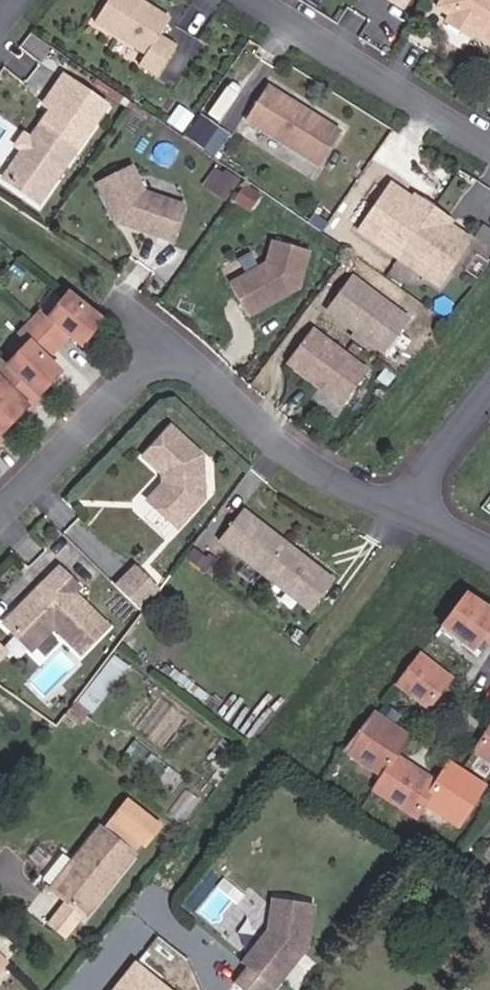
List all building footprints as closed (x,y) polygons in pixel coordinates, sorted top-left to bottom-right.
[(99,25),(150,58),(143,69),(160,80),(180,50),(163,39),(174,23),(152,8),(154,3),(149,0),(143,0),(142,2),(140,0),(116,0),(99,25)] [(438,5),(450,13),(446,20),(463,31),(468,25),(476,30),(489,39),(489,0),(441,0),(438,5)] [(468,25),(463,31),(472,36),(476,30),(468,25)] [(59,111),(11,180),(46,204),(113,107),(72,79),(53,107),(59,111)] [(272,91),(252,124),(327,169),(348,135),(272,91)] [(138,169),(106,185),(126,225),(131,226),(135,223),(140,225),(142,230),(181,243),(193,207),(150,193),(138,169)] [(424,205),(396,187),(365,235),(448,289),(478,243),(453,227),(458,220),(427,200),(424,205)] [(272,270),(235,290),(253,322),(280,308),(281,302),(287,299),(293,300),(303,295),(315,257),(279,247),(272,270)] [(414,326),(357,281),(333,312),(363,336),(372,343),(390,357),(414,326)] [(66,292),(46,318),(39,313),(16,335),(20,339),(0,360),(0,431),(23,408),(27,411),(38,400),(35,396),(57,373),(44,359),(66,336),(79,345),(100,319),(66,292)] [(317,332),(292,364),(347,407),(372,376),(317,332)] [(369,348),(372,343),(363,336),(360,340),(369,348)] [(201,463),(170,435),(144,464),(161,480),(164,483),(166,482),(167,494),(162,494),(149,509),(178,535),(204,506),(201,463)] [(247,507),(223,537),(314,609),(338,578),(247,507)] [(76,597),(57,576),(39,593),(43,597),(33,607),(26,606),(0,629),(26,657),(50,635),(76,663),(103,637),(71,602),(76,597)] [(159,601),(135,577),(116,596),(143,623),(159,601)] [(478,592),(453,623),(473,637),(483,643),(489,633),(489,600),(478,592)] [(449,628),(469,642),(473,637),(453,623),(449,628)] [(83,701),(94,709),(131,662),(119,654),(83,701)] [(405,683),(435,707),(458,678),(428,654),(405,683)] [(413,737),(382,712),(352,750),(383,774),(372,786),(412,818),(422,805),(453,830),(483,792),(451,767),(436,785),(398,755),(413,737)] [(475,758),(489,768),(489,736),(475,758)] [(146,836),(166,811),(137,788),(117,814),(146,836)] [(87,910),(89,912),(138,851),(103,820),(75,855),(64,845),(42,871),(74,899),(87,910)] [(226,930),(245,906),(242,903),(252,891),(229,873),(199,910),(226,930)] [(260,989),(278,989),(313,941),(319,895),(277,891),(274,921),(272,940),(255,964),(244,978),(260,989)] [(54,923),(68,934),(87,910),(74,899),(54,923)] [(246,957),(255,964),(272,940),(274,921),(246,957)] [(13,968),(0,955),(0,981),(13,968)]
